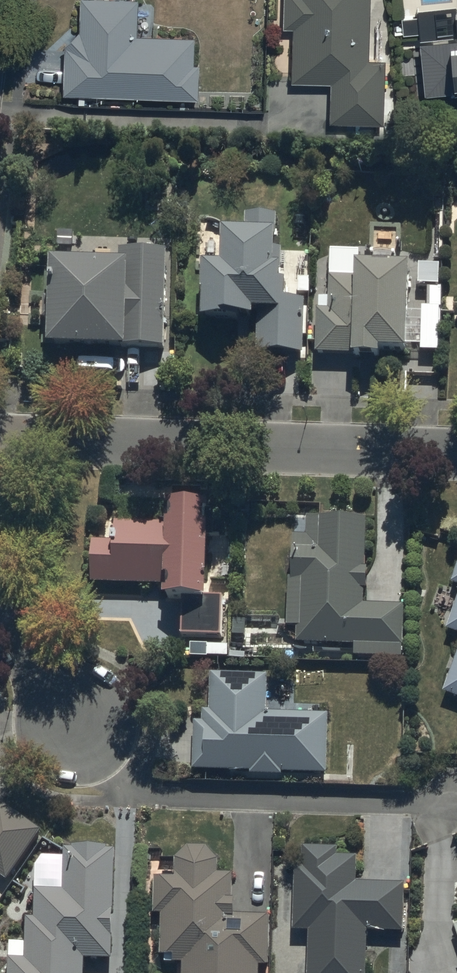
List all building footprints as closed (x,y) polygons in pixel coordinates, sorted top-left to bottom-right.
[(370,0),(285,0),(284,31),(293,31),(292,85),(330,87),(329,125),(383,127),(383,119),(393,119),(394,104),(384,104),(385,64),(368,64),(370,0)] [(80,35),(65,52),(64,98),(198,100),(199,69),(194,69),(195,42),(136,40),(137,3),(81,1),(80,35)] [(456,38),(456,18),(456,8),(417,13),(418,21),(403,23),(405,37),(420,36),(421,43),(456,38)] [(420,48),(426,99),(456,96),(456,44),(420,48)] [(224,279),(205,279),(204,332),(257,333),(256,362),(304,363),(305,309),(287,308),(287,294),(283,293),(283,279),(277,279),(278,222),(247,222),(246,242),(225,242),(224,279)] [(53,321),(52,355),(129,356),(130,350),(167,351),(168,253),(122,252),(122,271),(56,270),(56,301),(45,301),(45,321),(53,321)] [(409,361),(410,273),(357,272),(357,278),(330,277),(329,312),(317,312),(316,356),(354,357),(354,365),(381,366),(381,360),(409,361)] [(167,612),(185,612),(184,645),(222,646),(223,606),(208,605),(211,519),(171,518),(171,531),(116,530),(116,550),(93,549),(92,588),(167,590),(167,612)] [(404,612),(364,611),(364,597),(368,597),(368,575),(366,575),(367,528),(309,527),(309,543),(295,542),(294,586),(290,586),(290,633),(299,633),(298,650),(356,651),(355,663),(403,663),(404,612)] [(449,636),(456,639),(456,612),(449,636)] [(445,700),(456,704),(456,665),(445,700)] [(329,721),(267,720),(268,682),(213,681),(212,718),(204,718),(204,730),(195,729),(194,777),(254,778),(254,781),(282,782),(282,778),(327,779),(329,721)] [(1,883),(7,887),(41,838),(0,809),(0,884),(1,883)] [(162,920),(161,968),(183,968),(183,972),(259,972),(263,972),(270,972),(271,923),(235,922),(235,882),(218,882),(218,868),(207,855),(187,855),(176,867),(176,888),(156,888),(156,920),(162,920)] [(296,874),(295,938),(310,938),(310,972),(366,972),(366,937),(404,937),(404,891),(356,891),(357,864),(337,864),(338,856),(304,856),(304,874),(296,874)] [(115,858),(65,857),(64,897),(35,896),(34,925),(27,925),(26,966),(9,966),(9,972),(84,972),(85,966),(112,967),(115,858)]
